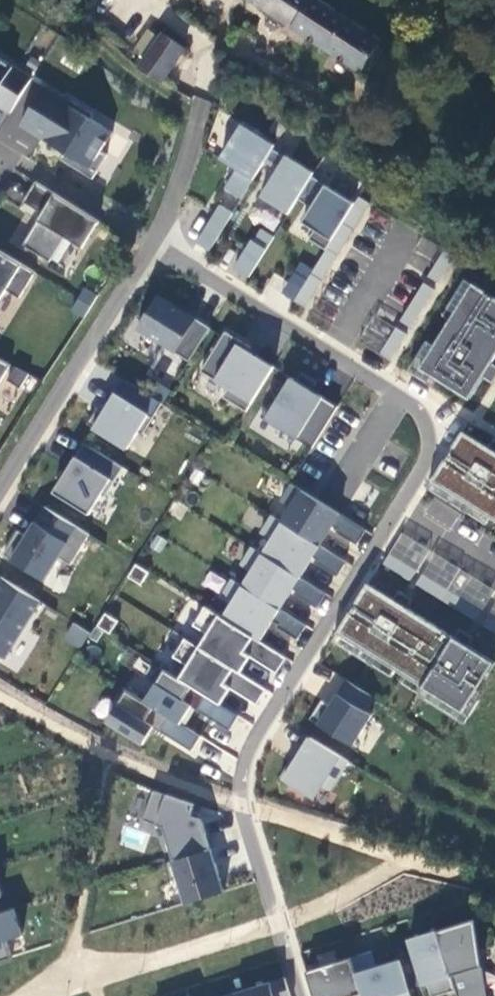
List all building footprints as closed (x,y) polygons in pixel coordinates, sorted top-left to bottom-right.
[(359,72),(380,40),(318,0),(248,0),(359,72)] [(188,48),(163,31),(140,67),(165,82),(188,48)] [(34,75),(0,54),(0,103),(12,110),(34,75)] [(72,97),(70,100),(45,85),(22,123),(77,156),(72,163),(95,176),(109,152),(103,148),(115,129),(93,115),(95,111),(72,97)] [(272,146),(275,142),(242,122),(221,156),(237,165),(224,185),(241,196),(265,159),(272,146)] [(285,154),(272,146),(265,159),(277,167),(260,194),(288,211),(314,170),(286,153),(285,154)] [(61,156),(72,163),(77,156),(65,149),(61,156)] [(326,247),(355,200),(312,173),(298,196),(312,204),(302,219),(315,227),(309,237),(326,247)] [(30,186),(18,179),(6,196),(18,204),(30,186)] [(81,251),(101,220),(37,180),(24,202),(45,215),(26,246),(50,262),(63,240),(81,251)] [(308,276),(295,298),(305,304),(370,200),(359,193),(355,200),(326,247),(314,267),(308,276)] [(232,212),(219,204),(197,239),(210,247),(232,212)] [(272,231),(279,219),(257,205),(250,217),(272,231)] [(234,264),(249,274),(274,233),(262,226),(254,238),(251,237),(234,264)] [(435,261),(444,246),(424,234),(415,248),(435,261)] [(455,253),(444,246),(435,261),(428,272),(439,279),(455,253)] [(36,271),(0,249),(0,300),(7,289),(20,297),(36,271)] [(301,259),(295,268),(308,276),(314,267),(301,259)] [(282,290),(295,298),(308,276),(295,268),(282,290)] [(411,324),(435,285),(424,279),(400,317),(411,324)] [(472,280),(420,365),(470,396),(484,373),(494,379),(494,377),(494,360),(493,359),(494,356),(494,293),(472,280)] [(312,308),(332,321),(349,294),(329,281),(312,308)] [(84,319),(96,294),(83,287),(70,311),(84,319)] [(197,315),(158,292),(137,326),(176,349),(197,315)] [(396,323),(376,311),(360,338),(379,350),(396,323)] [(407,330),(396,323),(379,350),(390,357),(407,330)] [(251,344),(226,328),(201,368),(228,385),(223,394),(247,408),(274,364),(249,348),(251,344)] [(9,362),(0,358),(0,380),(9,362)] [(312,445),(338,403),(312,387),(317,379),(301,368),(296,377),(292,374),(278,396),(274,393),(261,413),(312,445)] [(7,386),(34,388),(35,372),(9,369),(7,386)] [(143,431),(162,400),(124,376),(104,409),(97,405),(87,421),(128,446),(138,429),(143,431)] [(432,478),(494,517),(494,435),(489,444),(464,427),(432,478)] [(105,494),(123,464),(84,440),(53,490),(89,512),(101,492),(105,494)] [(367,527),(292,481),(281,498),(292,504),(283,519),(321,543),(333,523),(338,526),(337,529),(358,542),(367,527)] [(90,532),(45,504),(26,533),(18,528),(3,552),(45,578),(59,555),(71,562),(90,532)] [(301,575),(310,560),(305,556),(308,551),(316,556),(314,559),(338,574),(347,559),(321,543),(283,519),(272,513),(261,530),(272,537),(263,551),(301,575)] [(431,547),(403,530),(390,552),(418,568),(431,547)] [(281,606),(290,592),(285,588),(288,583),(296,588),(294,591),(318,606),(327,591),(301,575),(263,551),(252,544),(241,562),(252,569),(243,583),(281,606)] [(494,589),(494,586),(437,550),(424,572),(483,608),(494,589)] [(418,568),(390,552),(384,562),(411,579),(418,568)] [(483,608),(424,572),(417,583),(477,619),(483,608)] [(40,599),(1,574),(0,576),(0,653),(5,656),(40,599)] [(243,583),(233,576),(222,594),(233,600),(223,615),(261,639),(274,619),(279,622),(277,624),(299,638),(308,623),(281,606),(243,583)] [(494,661),(494,658),(368,580),(337,630),(465,709),(494,661)] [(223,615),(206,604),(194,623),(208,631),(200,645),(234,666),(244,648),(252,653),(279,670),(288,655),(261,639),(223,615)] [(489,612),(483,623),(494,630),(494,616),(489,612)] [(73,622),(62,639),(79,649),(90,632),(73,622)] [(200,645),(186,636),(175,655),(188,663),(180,677),(214,697),(224,680),(232,685),(259,702),(268,687),(241,670),(234,666),(200,645)] [(241,670),(252,653),(244,648),(234,666),(241,670)] [(196,707),(230,728),(239,713),(222,702),(214,697),(180,677),(162,664),(152,679),(157,682),(146,699),(181,721),(187,712),(192,704),(196,707)] [(374,694),(347,676),(331,702),(323,696),(311,715),(353,742),(373,711),(366,707),(374,694)] [(222,702),(232,685),(224,680),(214,697),(222,702)] [(146,699),(123,685),(114,700),(118,703),(108,720),(143,742),(154,725),(192,748),(201,734),(181,721),(146,699)] [(191,715),(196,707),(192,704),(187,712),(191,715)] [(349,759),(311,735),(295,760),(291,758),(281,775),(314,796),(322,783),(331,789),(349,759)] [(195,802),(153,788),(143,818),(165,825),(175,858),(211,847),(202,817),(191,813),(195,802)] [(175,858),(172,859),(186,902),(225,890),(211,847),(175,858)] [(10,957),(5,939),(20,936),(13,907),(2,909),(0,899),(0,959),(10,957)] [(476,917),(438,929),(457,988),(459,995),(488,995),(476,917)] [(457,988),(438,929),(409,938),(424,983),(428,982),(433,995),(457,988)] [(400,958),(378,965),(373,949),(352,955),(365,995),(412,995),(400,958)] [(307,969),(315,995),(365,995),(352,955),(307,969)] [(235,991),(237,995),(292,995),(285,976),(235,991)]
